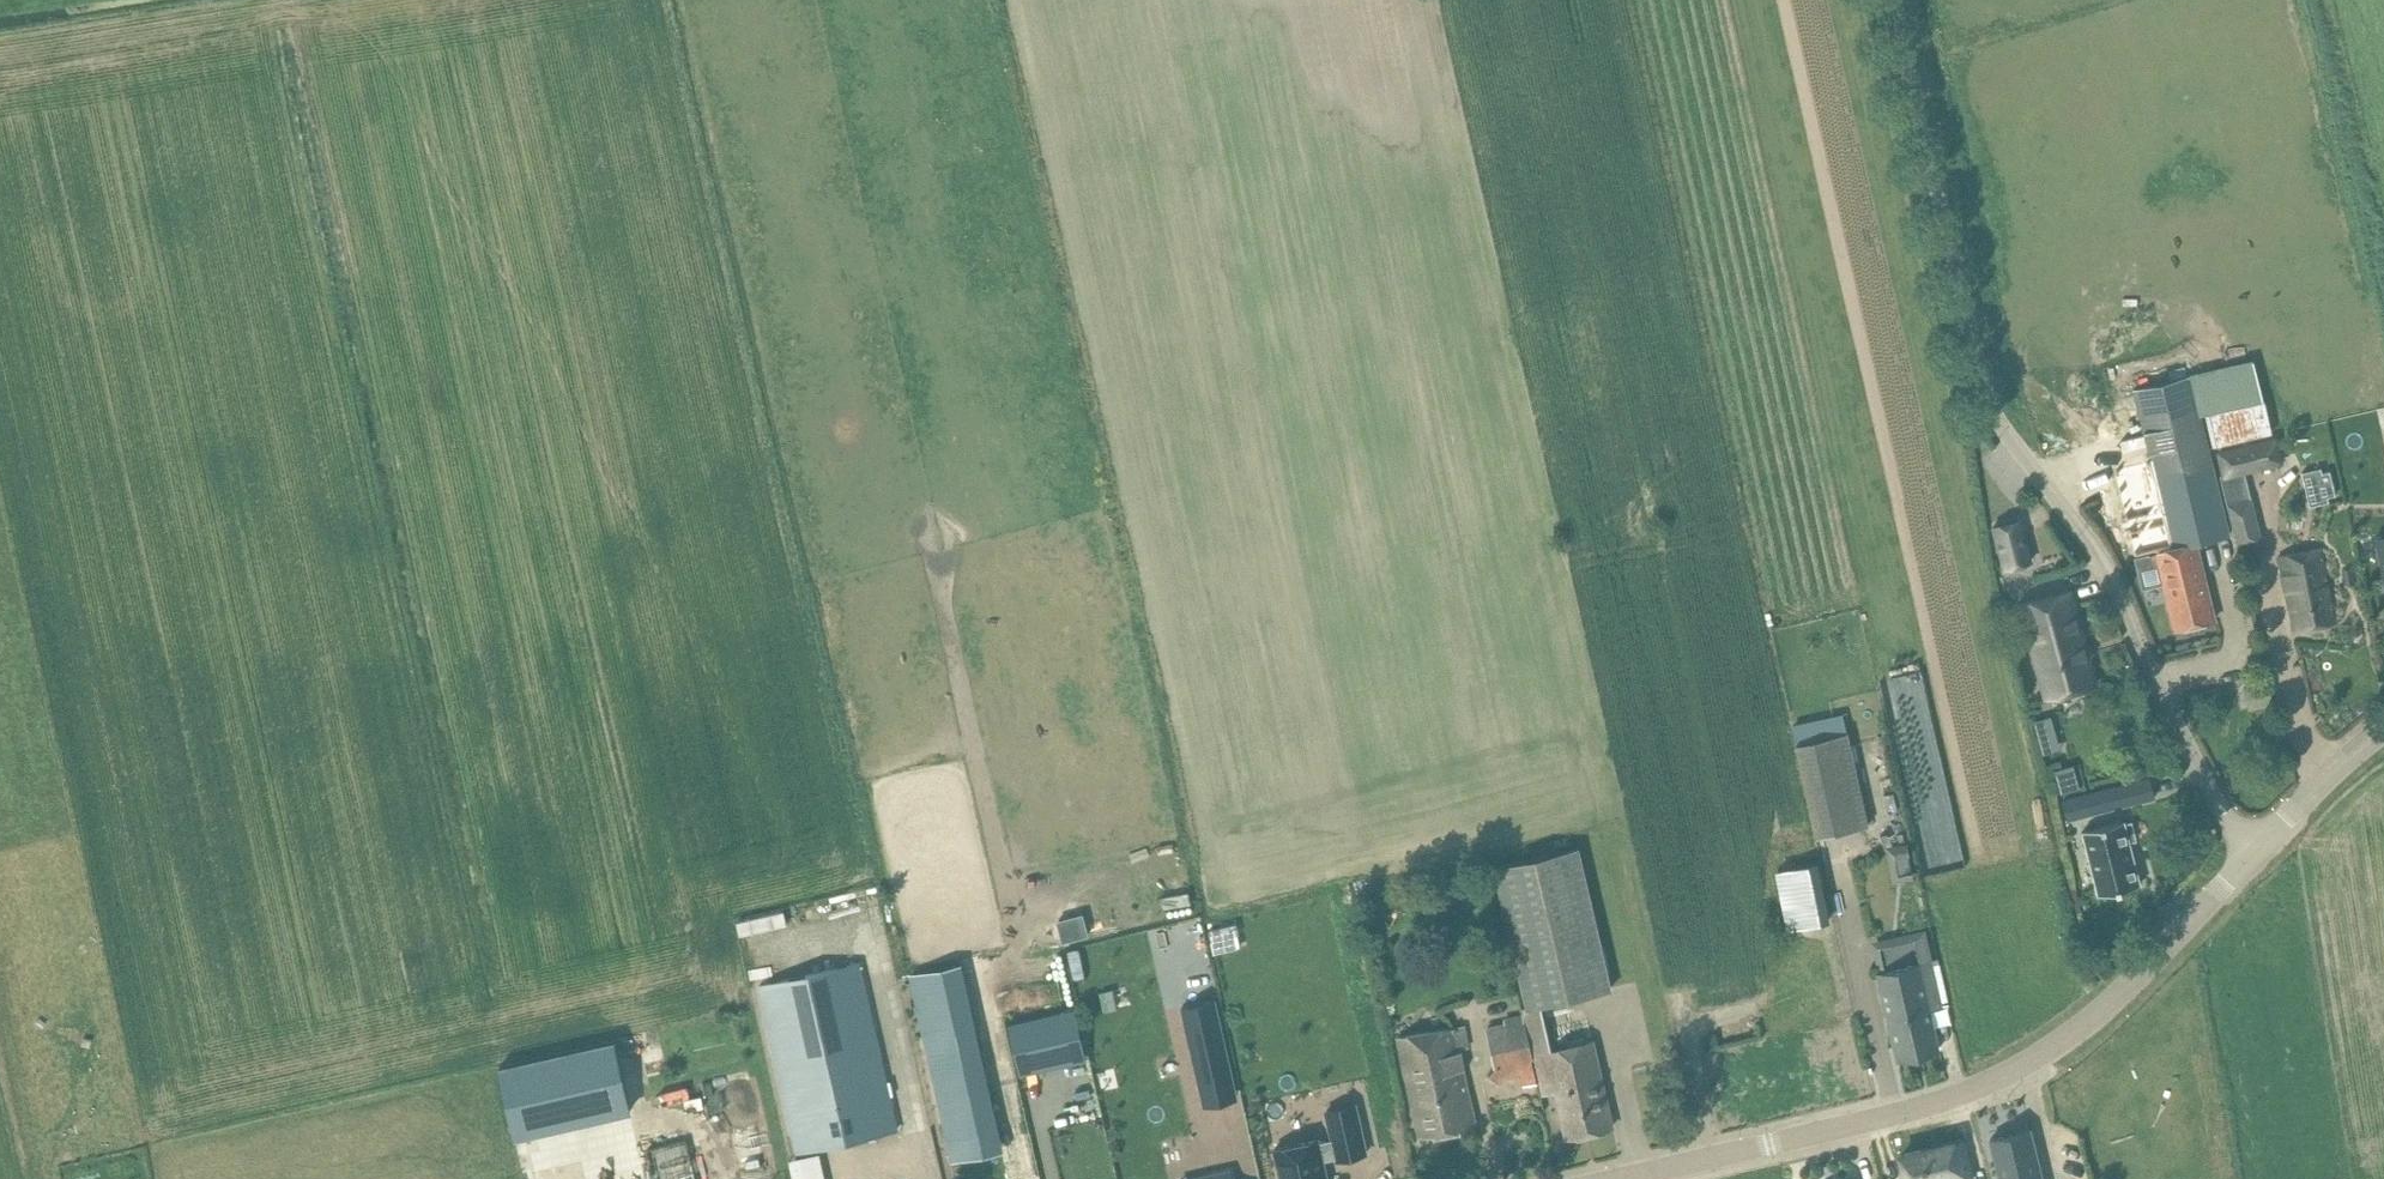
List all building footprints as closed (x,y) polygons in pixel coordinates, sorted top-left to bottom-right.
[(2135,388),(2152,460),(2172,544),(2173,548),(2197,542),(2230,534),(2212,460),(2211,460),(2191,374),(2135,388)] [(2217,450),(2223,474),(2224,478),(2285,463),(2279,435),(2217,450)] [(2172,544),(2152,460),(2114,469),(2135,557),(2157,552),(2175,628),(2215,619),(2197,542),(2173,548),(2172,544)] [(2262,540),(2251,497),(2226,504),(2238,547),(2262,540)] [(2003,569),(2031,561),(2020,519),(1992,527),(2003,569)] [(2335,622),(2330,599),(2320,549),(2280,558),(2291,607),(2295,630),(2335,622)] [(2047,696),(2097,683),(2070,588),(2023,601),(2047,696)] [(2267,681),(2253,685),(2258,706),(2272,702),(2267,681)] [(1818,833),(1868,822),(1847,732),(1797,743),(1818,833)] [(2073,764),(2054,769),(2061,793),(2080,788),(2073,764)] [(2150,777),(2064,799),(2069,820),(2155,798),(2150,777)] [(2139,888),(2128,843),(2135,841),(2131,825),(2124,826),(2123,823),(2083,833),(2099,898),(2139,888)] [(1905,844),(1891,847),(1893,851),(1897,854),(1907,853),(1905,844)] [(1526,1009),(1612,987),(1579,845),(1493,865),(1526,1009)] [(1818,861),(1777,869),(1788,927),(1829,919),(1818,861)] [(784,911),(738,921),(741,935),(787,924),(784,911)] [(1908,966),(1878,973),(1892,1035),(1897,1058),(1940,1048),(1935,1029),(1931,1009),(1943,1007),(1932,960),(1930,960),(1924,931),(1901,936),(1908,966)] [(897,1130),(892,1106),(859,964),(759,987),(792,1129),(797,1152),(897,1130)] [(1103,969),(1107,1001),(1145,997),(1141,964),(1103,969)] [(2096,986),(2092,980),(2084,986),(2089,991),(2096,986)] [(1076,1007),(1009,1022),(1020,1072),(1087,1057),(1076,1007)] [(1613,1126),(1607,1103),(1594,1043),(1555,1051),(1546,1007),(1525,1011),(1537,1069),(1543,1093),(1556,1090),(1567,1137),(1613,1126)] [(1521,1074),(1524,1087),(1536,1083),(1520,1012),(1502,1016),(1504,1022),(1484,1026),(1493,1068),(1487,1077),(1498,1085),(1505,1077),(1521,1074)] [(1246,1102),(1227,1022),(1195,1029),(1203,1063),(1208,1062),(1212,1082),(1207,1083),(1213,1109),(1246,1102)] [(1465,1024),(1397,1037),(1415,1113),(1420,1137),(1476,1125),(1471,1101),(1458,1048),(1469,1046),(1465,1024)] [(513,1062),(498,1065),(514,1136),(632,1109),(616,1039),(614,1039),(513,1062)] [(987,1088),(939,1099),(952,1159),(969,1155),(965,1138),(997,1131),(987,1088)] [(1275,1149),(1282,1178),(1327,1178),(1323,1160),(1338,1157),(1338,1159),(1366,1153),(1355,1104),(1327,1110),(1334,1139),(1319,1142),(1318,1139),(1275,1149)] [(1991,1138),(1996,1162),(2001,1178),(2043,1178),(2036,1152),(2030,1129),(1991,1138)] [(688,1140),(648,1148),(655,1178),(696,1178),(688,1140)] [(1962,1141),(1903,1155),(1909,1178),(1924,1178),(1930,1177),(1931,1178),(1972,1178),(1962,1141)] [(1232,1170),(1203,1176),(1204,1178),(1234,1178),(1232,1170)]
